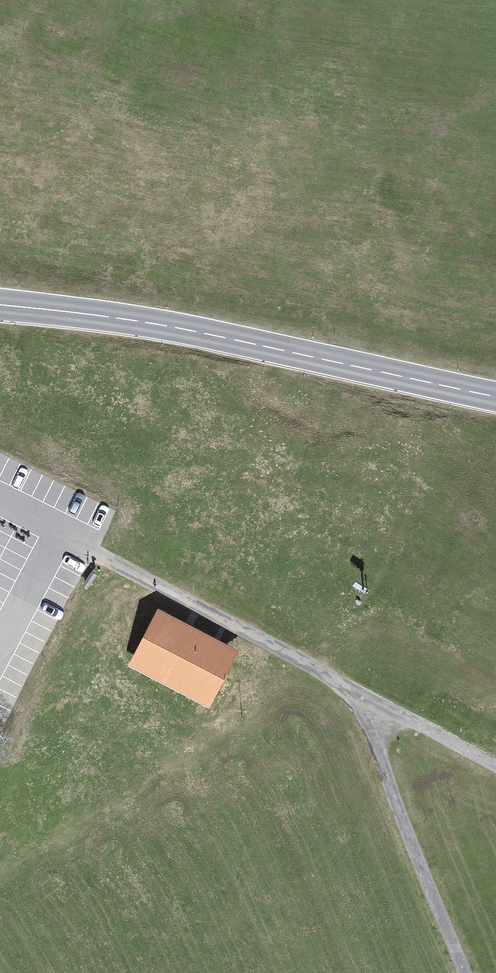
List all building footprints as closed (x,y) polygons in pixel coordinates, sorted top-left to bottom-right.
[(238,650),(156,608),(127,665),(208,707),(238,650)]
